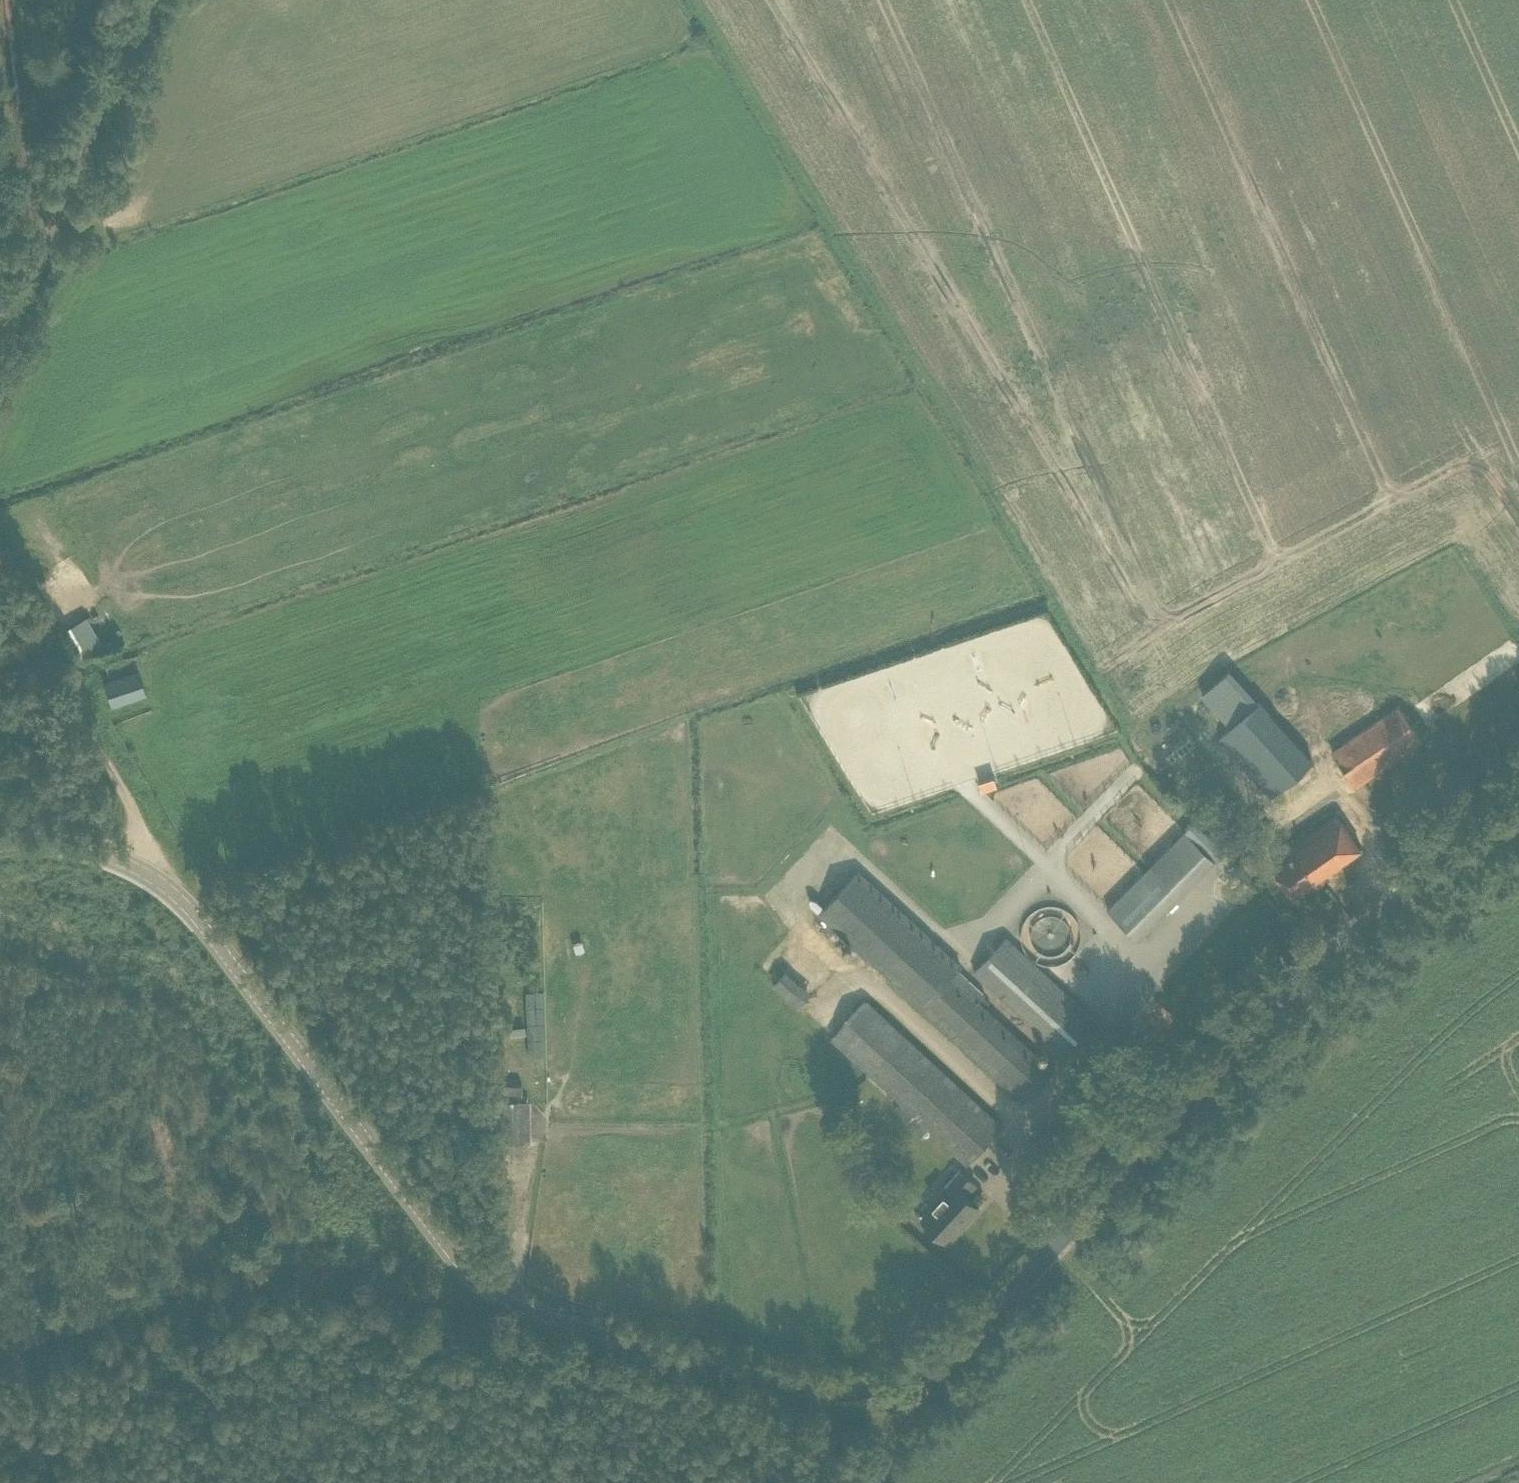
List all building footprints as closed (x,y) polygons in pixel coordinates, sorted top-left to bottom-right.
[(97,607),(69,623),(85,653),(114,636),(97,607)] [(137,671),(103,683),(111,706),(145,694),(137,671)] [(1220,738),(1273,795),(1314,760),(1262,702),(1220,738)] [(1332,752),(1344,770),(1355,786),(1422,740),(1399,706),(1332,752)] [(1274,868),(1281,879),(1293,896),(1360,849),(1337,816),(1289,849),(1293,855),(1274,868)] [(1108,910),(1137,939),(1215,860),(1185,831),(1108,910)] [(820,914),(1023,1102),(1053,1070),(1031,1051),(978,1002),(986,994),(959,969),(961,967),(858,871),(820,914)] [(974,972),(1051,1043),(1066,1056),(1097,1022),(1006,938),(974,972)] [(768,985),(794,1009),(807,995),(781,971),(768,985)] [(895,1107),(923,1133),(929,1127),(967,1163),(1001,1126),(866,1001),(832,1038),(901,1101),(895,1107)] [(492,1101),(493,1143),(521,1142),(520,1100),(492,1101)] [(939,1192),(943,1195),(922,1218),(948,1241),(979,1208),(965,1196),(976,1184),(959,1170),(939,1192)]
